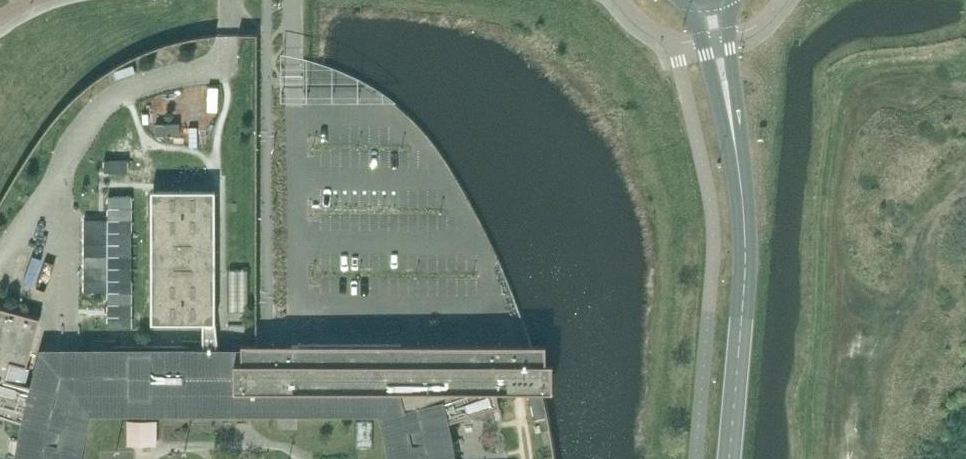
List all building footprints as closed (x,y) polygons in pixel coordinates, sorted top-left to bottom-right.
[(401,344),(241,344),(241,349),(218,349),(216,323),(216,191),(151,191),(152,323),(203,323),(203,349),(40,349),(29,384),(6,378),(10,362),(26,366),(39,317),(0,306),(0,414),(20,421),(16,438),(15,447),(13,458),(82,458),(91,414),(379,414),(387,458),(457,458),(455,447),(453,438),(450,421),(499,405),(496,391),(544,391),(540,377),(537,370),(535,363),(530,349),(401,349),(401,344)] [(157,445),(157,421),(127,421),(127,445),(157,445)]
